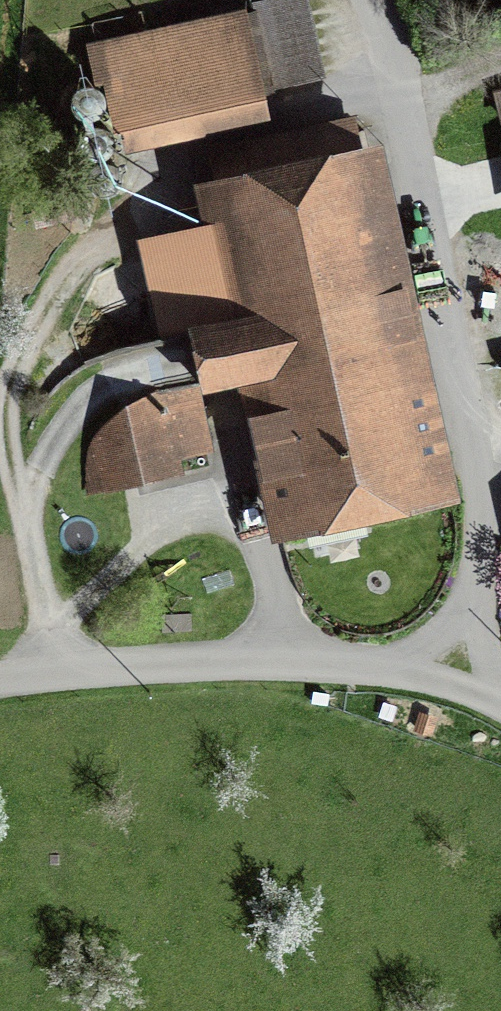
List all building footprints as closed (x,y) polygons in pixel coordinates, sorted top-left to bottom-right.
[(305,0),(268,0),(252,4),(271,88),(322,77),(305,0)] [(232,24),(105,52),(122,130),(249,102),(232,24)] [(297,514),(426,485),(348,129),(219,157),(235,232),(208,237),(216,271),(243,266),(255,321),(197,334),(208,382),(265,369),(276,417),(256,421),(258,433),(278,428),(297,514)] [(165,447),(203,438),(191,386),(162,392),(128,407),(102,431),(99,441),(106,473),(167,460),(165,447)]
